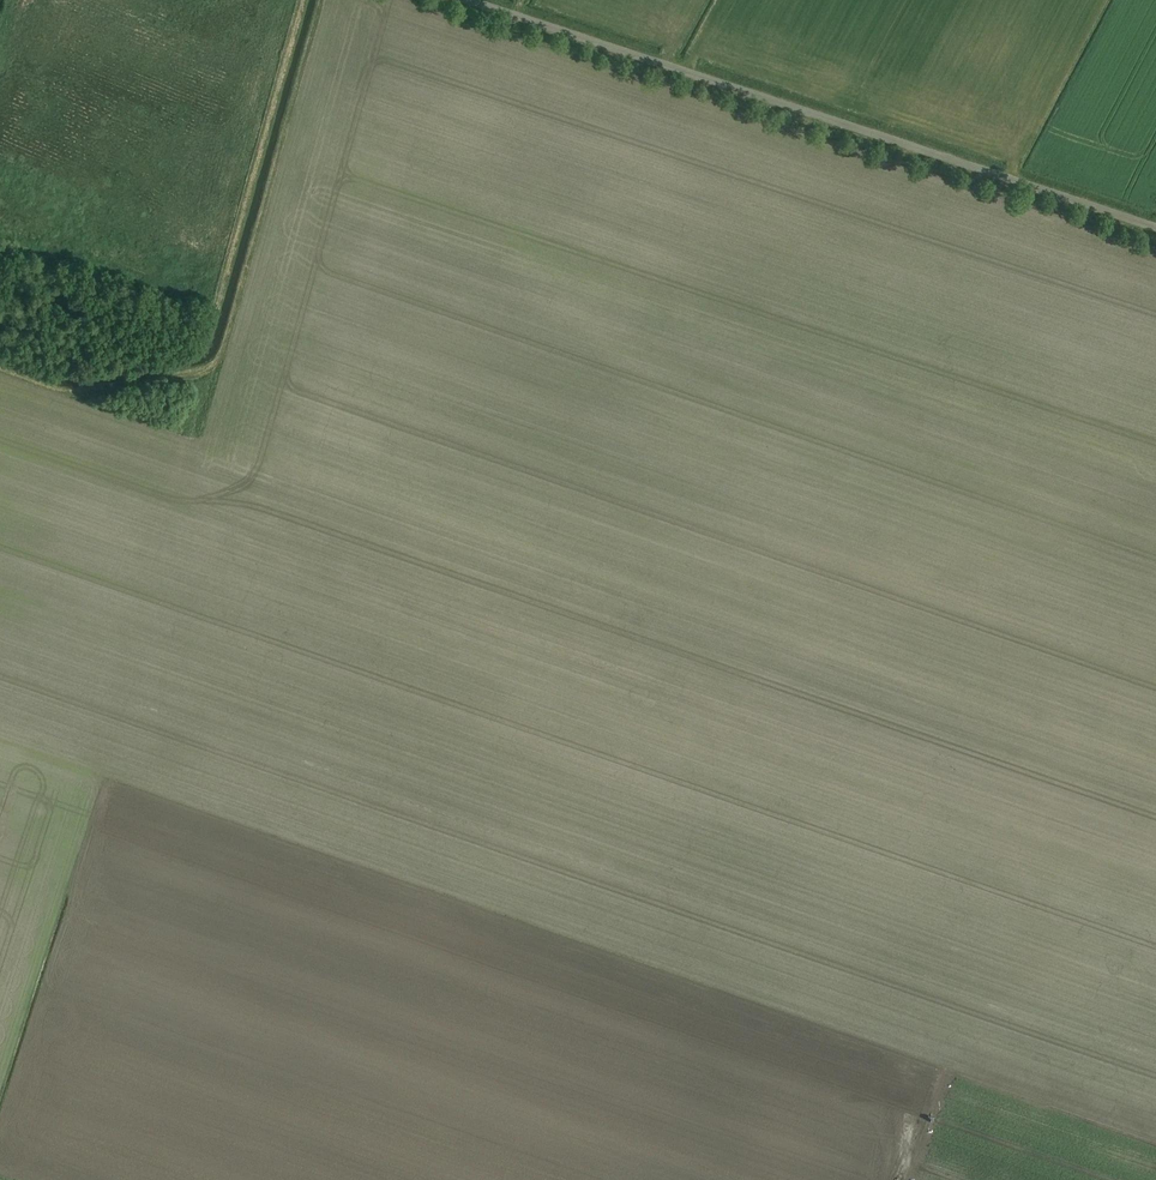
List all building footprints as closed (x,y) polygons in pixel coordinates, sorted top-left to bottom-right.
[(707,458),(704,464),(715,469),(717,463),(707,458)]
